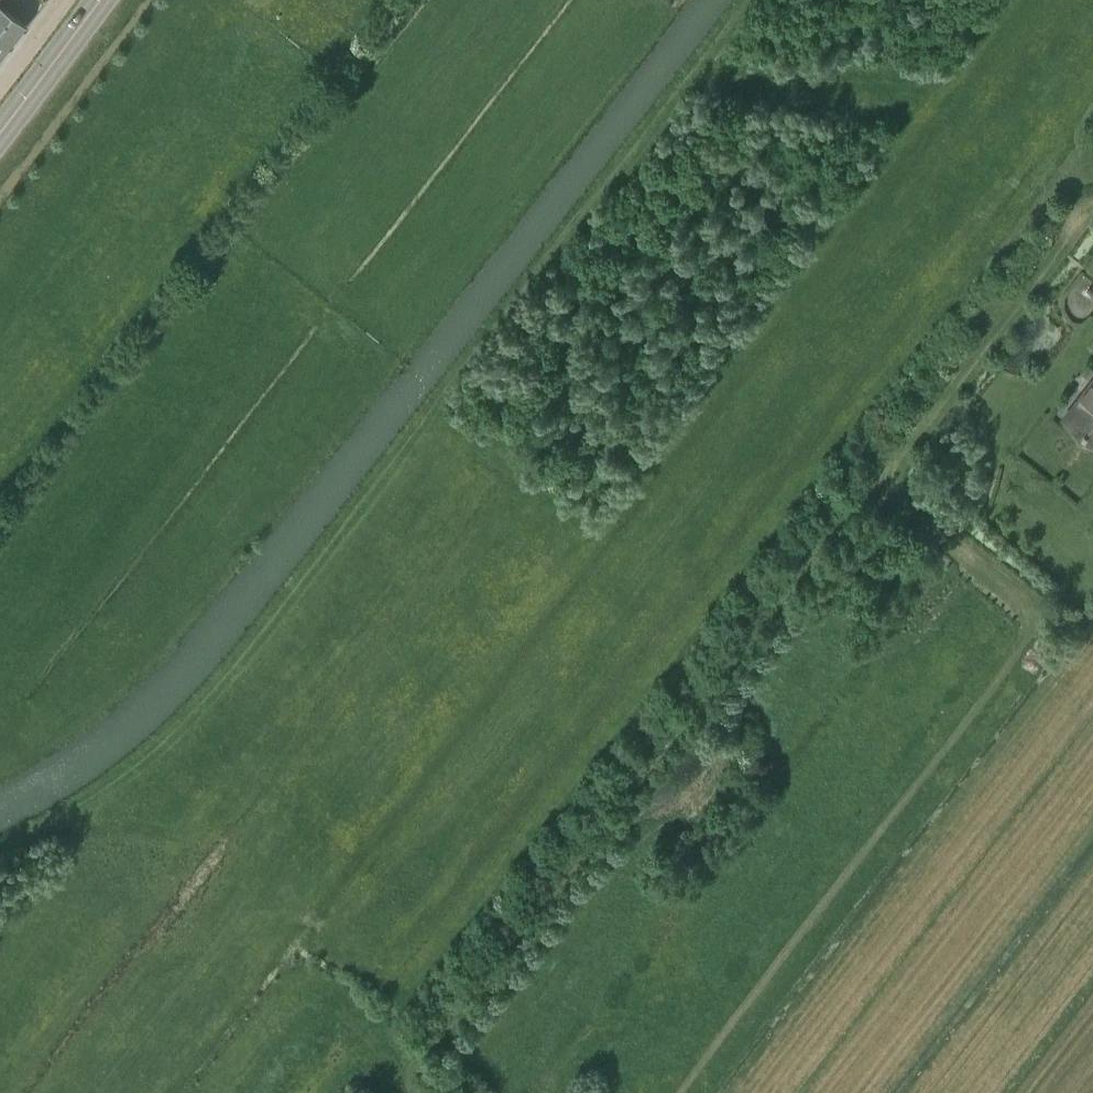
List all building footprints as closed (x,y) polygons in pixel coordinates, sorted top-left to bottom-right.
[(26,25),(0,5),(0,38),(9,46),(26,25)] [(9,46),(0,38),(0,58),(9,46)] [(1066,418),(1092,440),(1092,384),(1066,418)]
